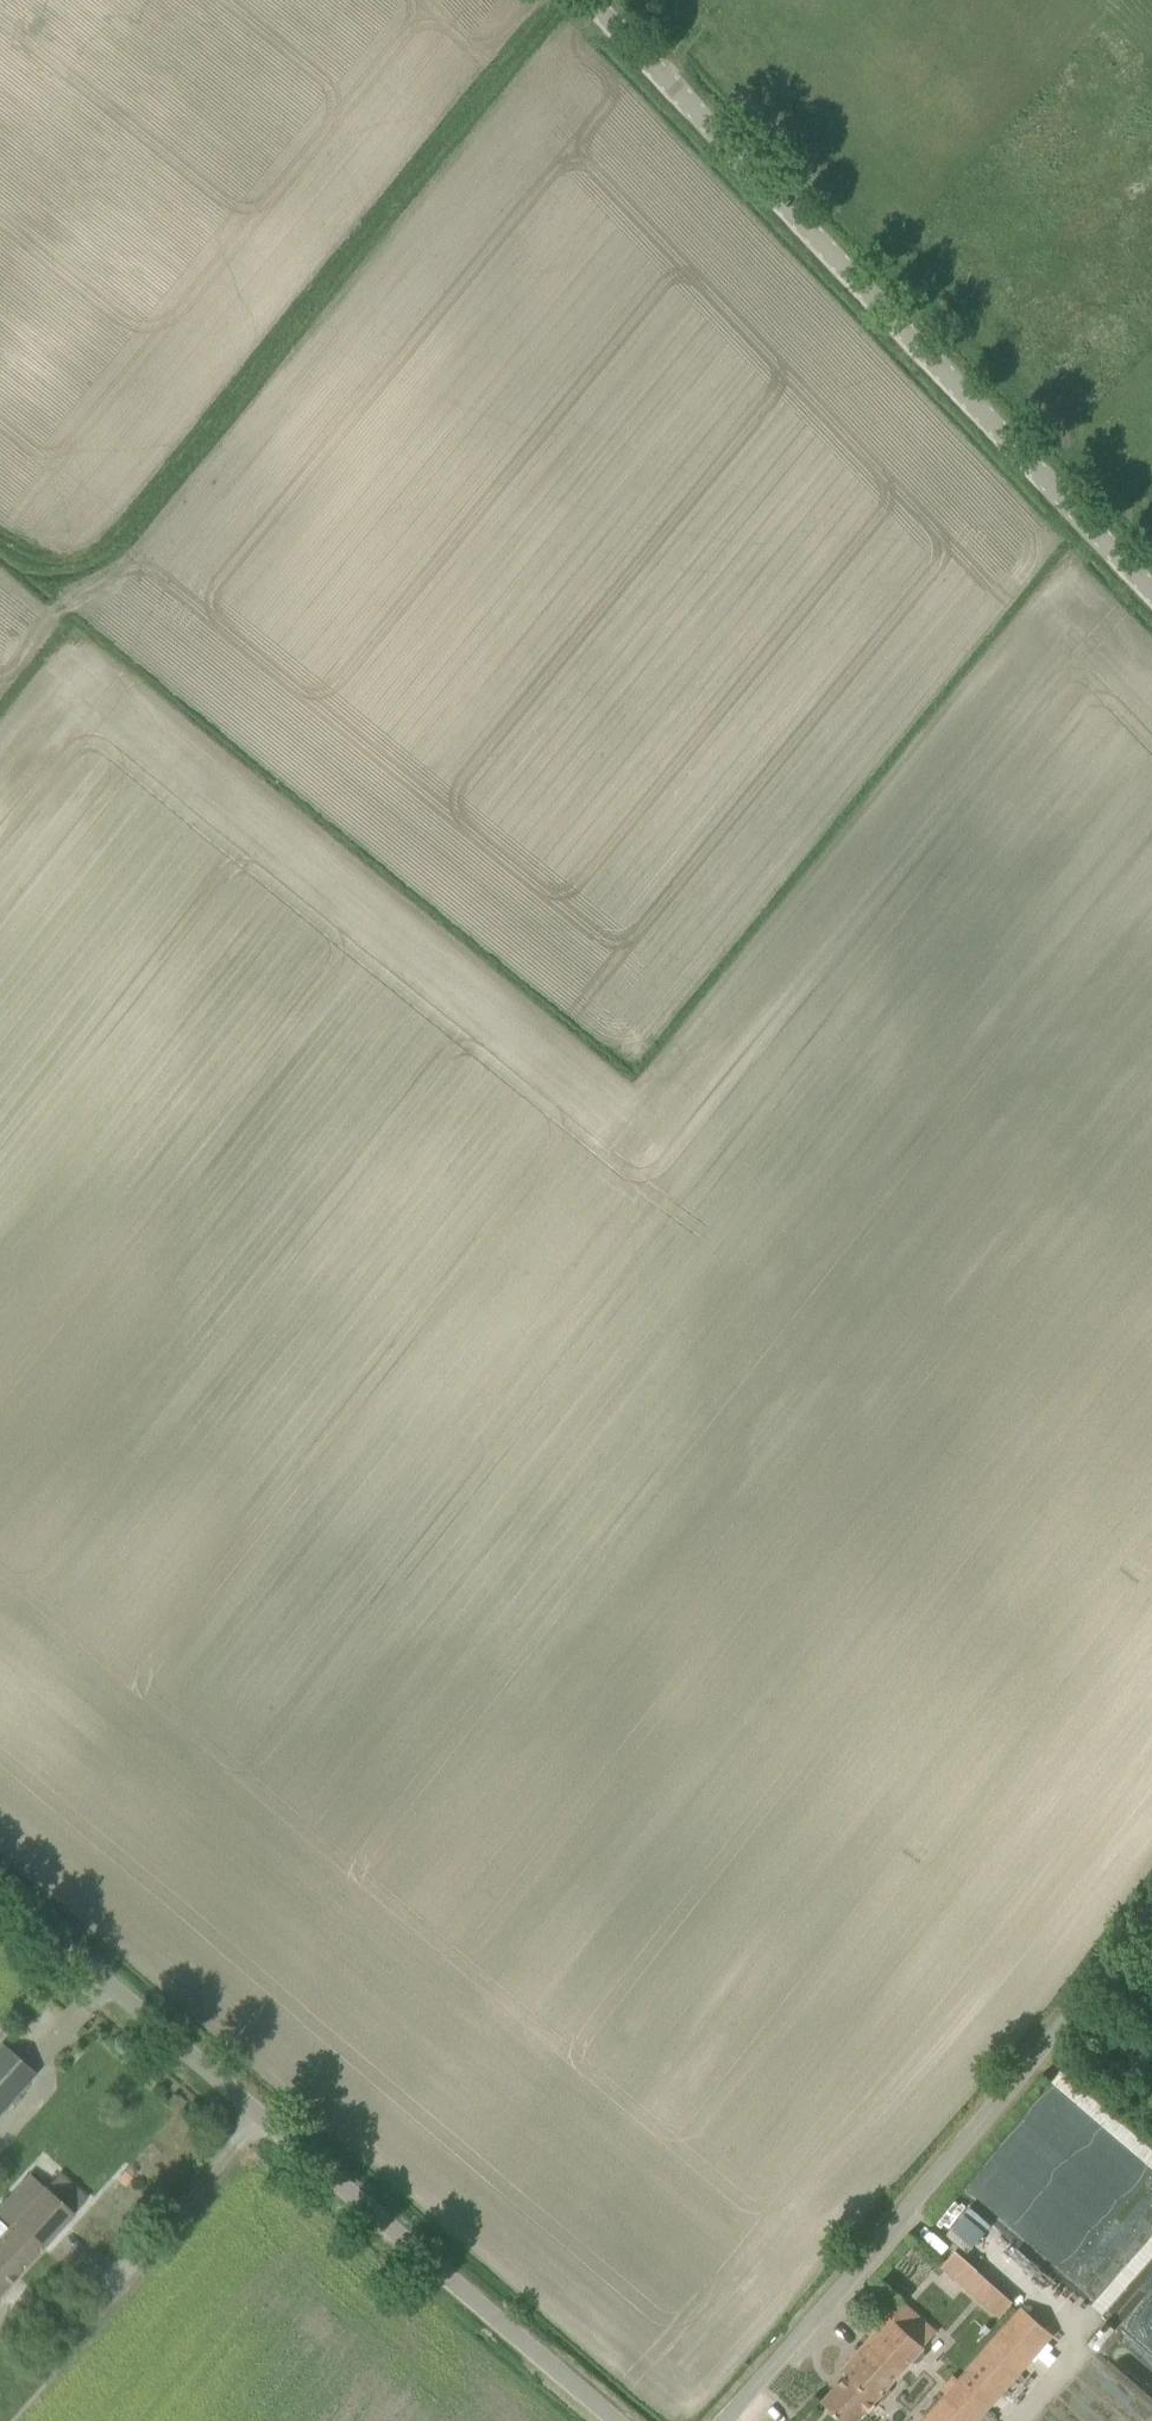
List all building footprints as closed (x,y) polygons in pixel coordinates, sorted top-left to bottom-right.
[(35,2074),(3,2045),(0,2048),(0,2113),(35,2074)] [(45,2189),(10,2228),(8,2230),(0,2222),(0,2295),(16,2277),(87,2200),(58,2175),(45,2189)] [(904,2240),(878,2274),(912,2299),(938,2266),(904,2240)] [(944,2264),(943,2266),(965,2285),(978,2271),(965,2260),(956,2251),(944,2264)] [(937,2333),(904,2302),(843,2370),(848,2375),(823,2402),(844,2420),(857,2420),(877,2400),(879,2400),(881,2400),(882,2400),(884,2399),(886,2398),(887,2397),(889,2395),(889,2394),(890,2392),(890,2390),(890,2388),(889,2386),(912,2360),(917,2361),(922,2360),(925,2357),(926,2352),(925,2347),(937,2333)] [(947,2395),(924,2420),(968,2420),(969,2420),(971,2420),(977,2420),(1051,2336),(1022,2310),(960,2380),(959,2381),(966,2387),(955,2399),(948,2394),(947,2395)]
